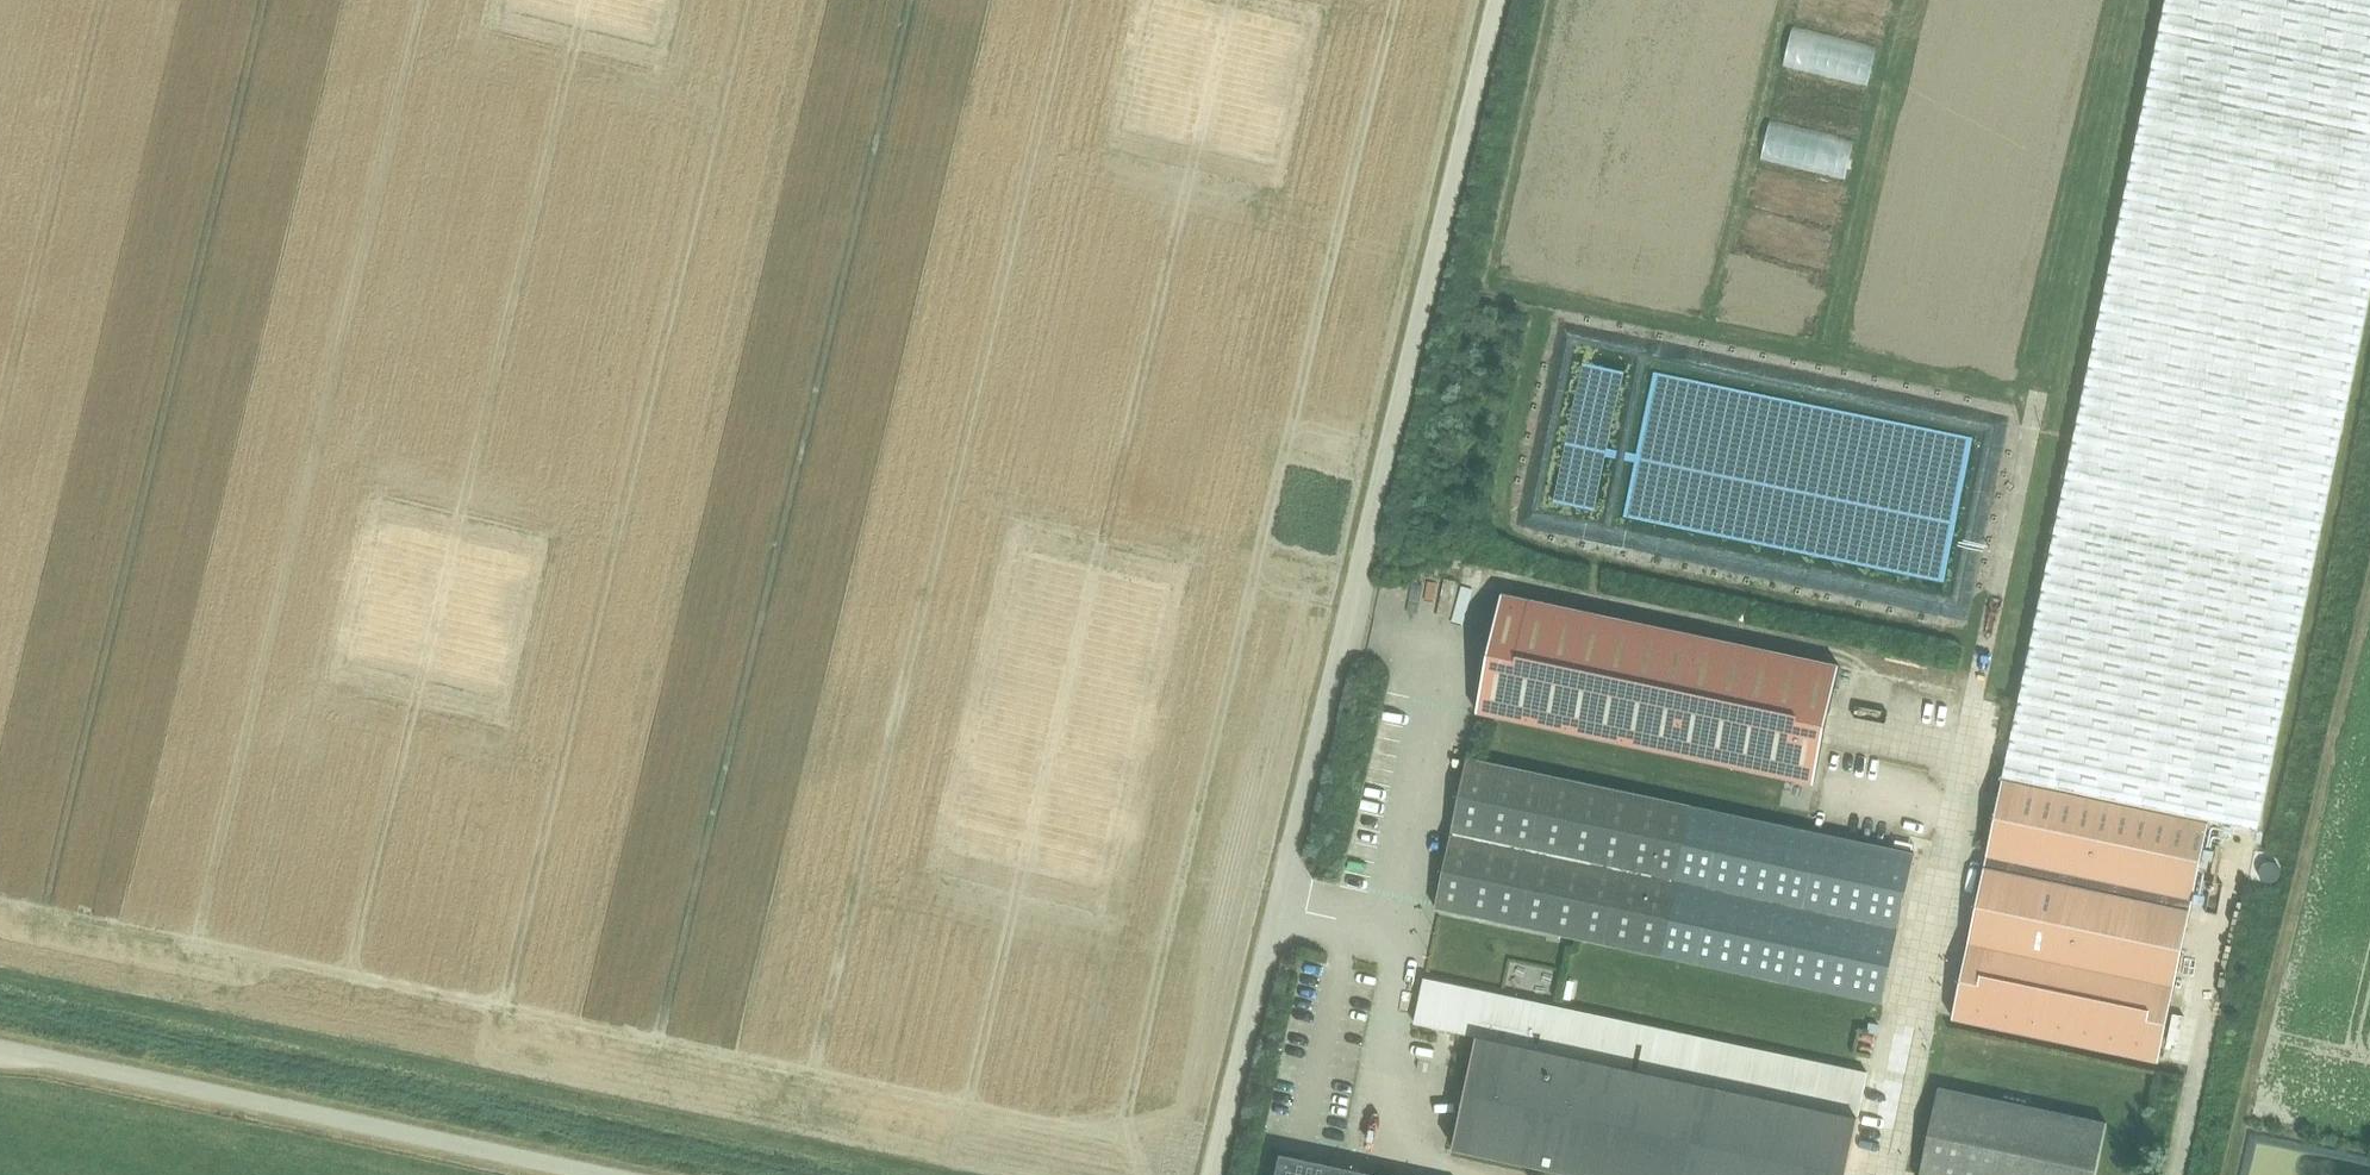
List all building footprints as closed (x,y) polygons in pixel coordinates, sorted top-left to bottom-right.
[(2003,777),(2210,819),(2258,829),(2369,295),(2369,0),(2166,0),(2003,777)] [(1868,42),(1783,21),(1773,62),(1859,82),(1868,42)] [(1833,176),(1843,136),(1760,116),(1750,156),(1833,176)] [(1436,572),(1429,608),(1441,611),(1448,575),(1436,572)] [(1477,713),(1814,784),(1839,666),(1502,594),(1477,713)] [(1659,956),(1883,1003),(1915,854),(1474,760),(1440,906),(1659,956)] [(2210,819),(2003,777),(1954,1018),(2158,1061),(2210,819)] [(1473,989),(1424,979),(1415,1023),(1478,1037),(1454,1149),(1578,1174),(1846,1174),(1868,1073),(1473,989)] [(2107,1123),(1939,1088),(1920,1174),(2096,1174),(2107,1123)] [(1277,1155),(1272,1174),(1373,1174),(1277,1155)]
